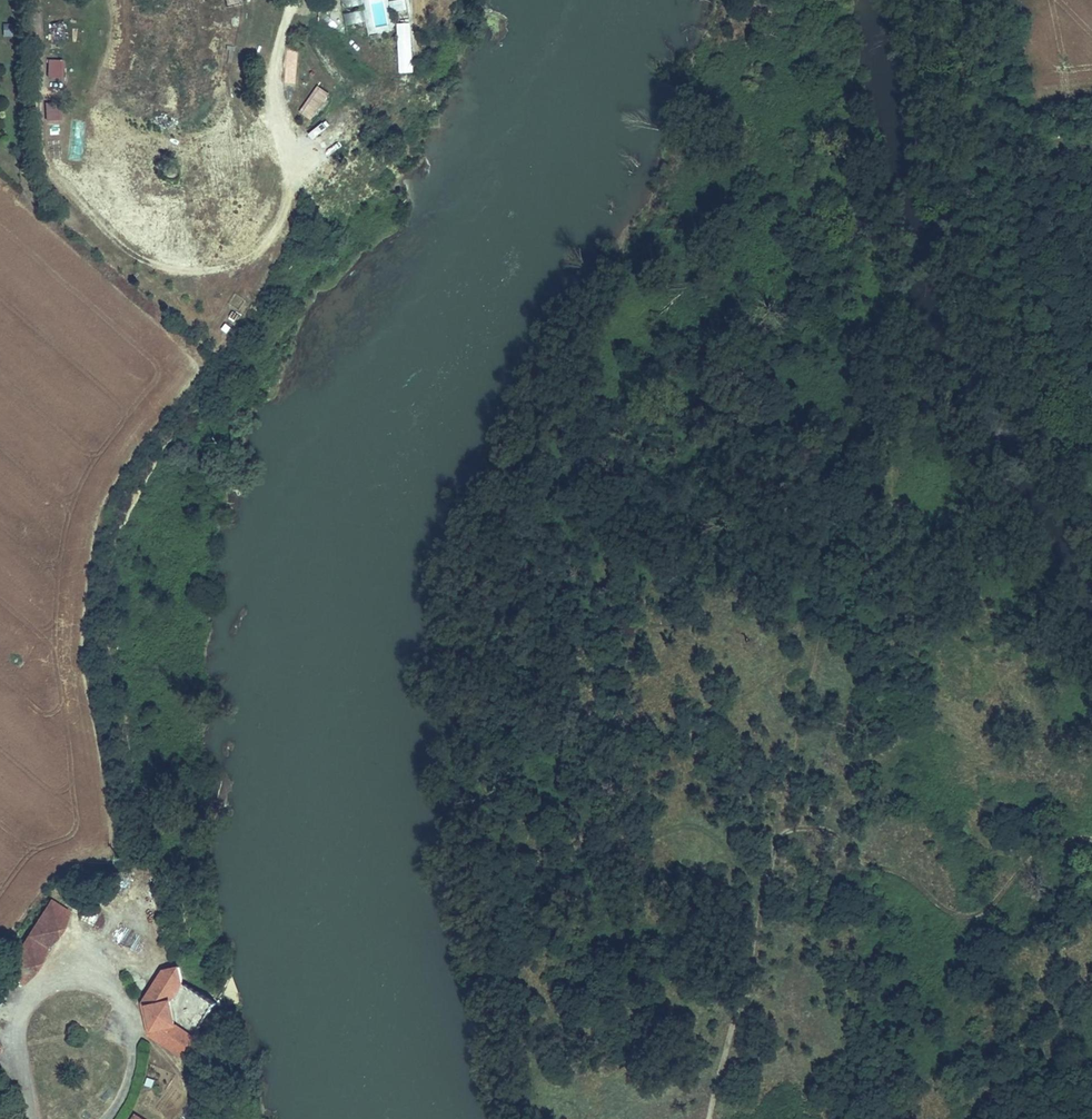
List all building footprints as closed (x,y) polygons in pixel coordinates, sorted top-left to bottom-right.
[(395,12),(408,10),(406,0),(393,0),(395,12)] [(347,31),(368,27),(364,10),(344,14),(347,31)] [(335,34),(344,31),(337,11),(328,14),(335,34)] [(401,73),(417,71),(411,21),(396,23),(401,73)] [(50,41),(65,42),(66,23),(51,23),(50,41)] [(313,45),(322,41),(318,32),(310,36),(313,45)] [(63,78),(64,59),(49,58),(48,77),(63,78)] [(312,121),(330,93),(318,84),(299,112),(312,121)] [(54,900),(42,917),(61,930),(72,914),(54,900)] [(42,917),(19,951),(39,966),(61,930),(42,917)] [(39,966),(19,951),(7,968),(27,983),(39,966)] [(197,1036),(214,1007),(213,1003),(187,987),(184,968),(164,976),(152,994),(145,1003),(152,1036),(179,1054),(201,1054),(197,1036)]
